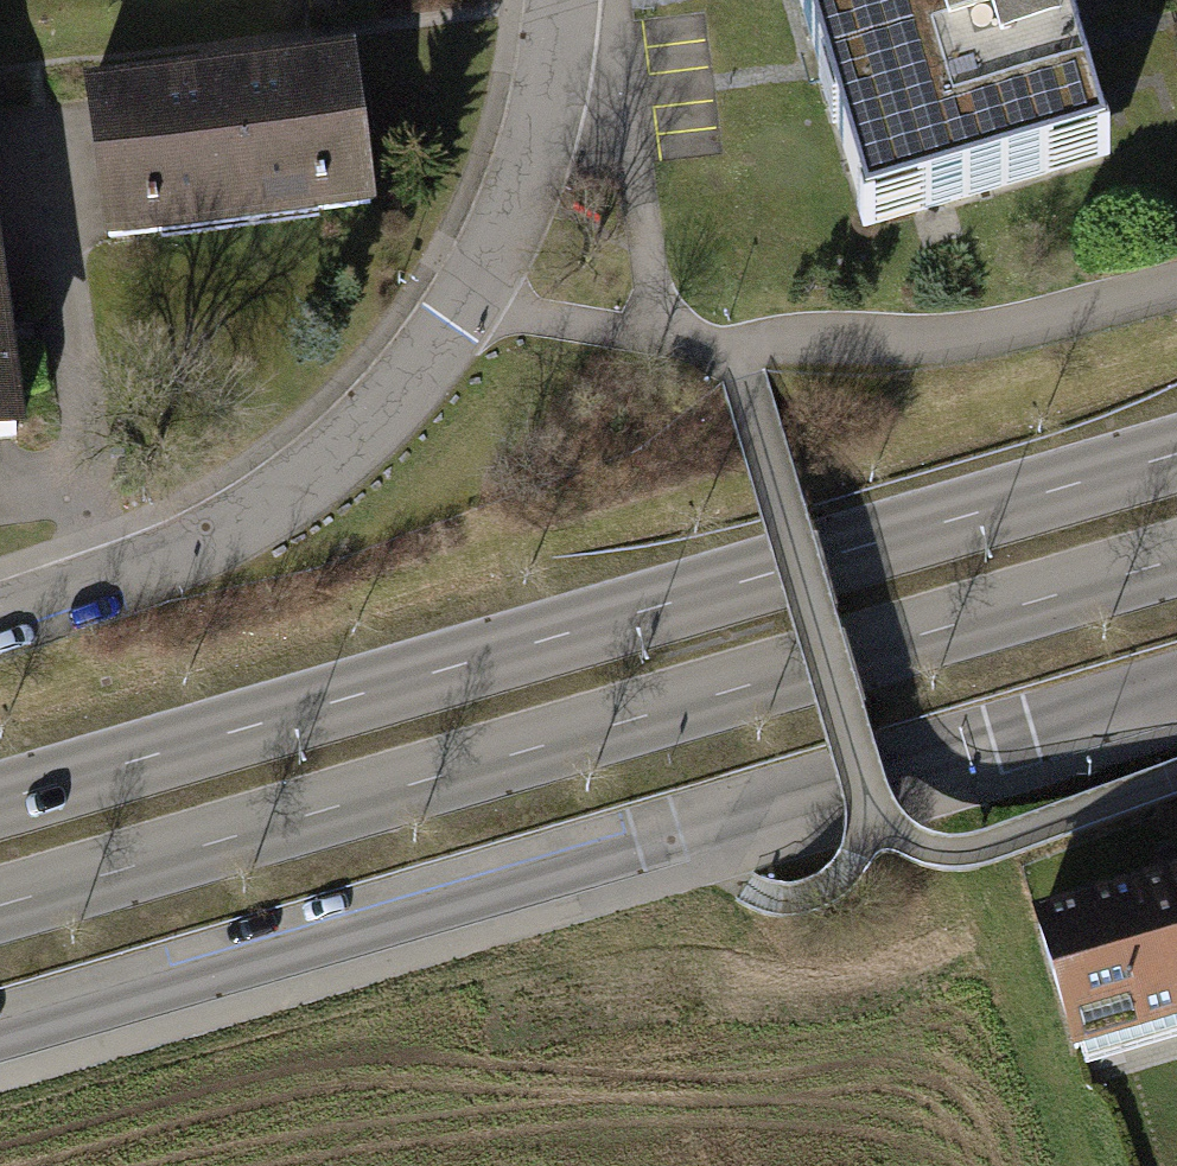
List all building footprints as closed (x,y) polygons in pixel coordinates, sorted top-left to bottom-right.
[(805,15),(867,242),(1116,174),(1068,0),(860,0),(805,15)] [(91,106),(109,260),(378,229),(360,76),(91,106)] [(24,463),(0,265),(0,466),(24,463)] [(1076,1056),(1176,1025),(1176,887),(1037,930),(1076,1056)]
